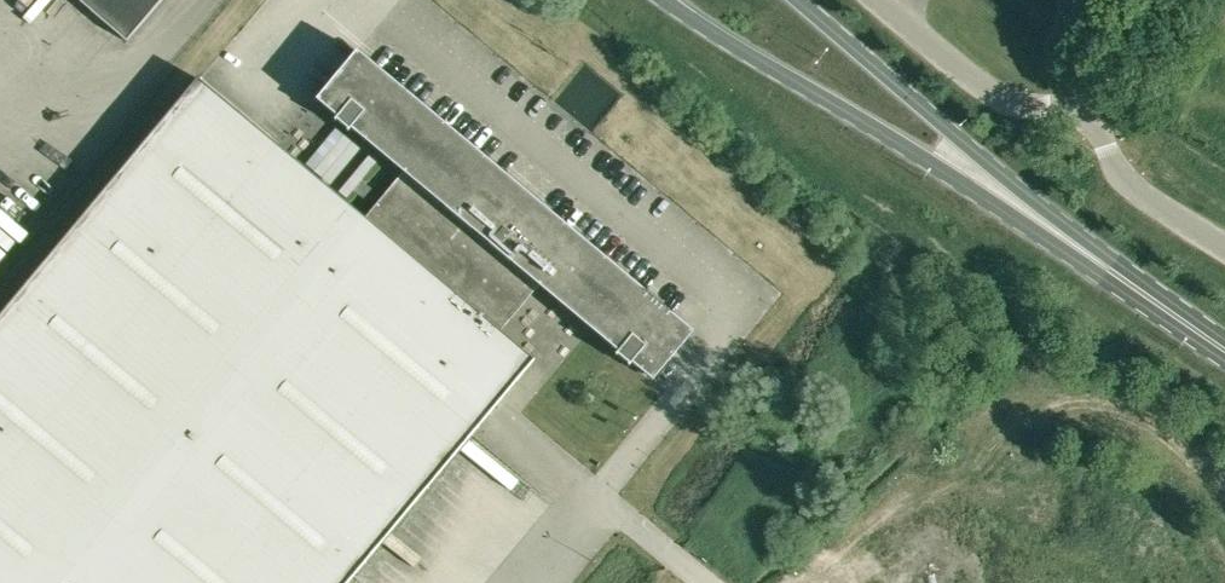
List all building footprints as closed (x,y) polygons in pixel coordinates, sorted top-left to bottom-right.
[(126,42),(162,0),(77,0),(126,42)] [(402,173),(365,218),(197,79),(0,315),(0,582),(347,582),(534,360),(500,331),(539,285),(619,350),(614,355),(628,367),(631,364),(652,381),(693,332),(356,51),(316,100),(337,118),(334,121),(348,132),(350,129),(402,173)] [(371,189),(362,181),(354,191),(363,198),(371,189)]
